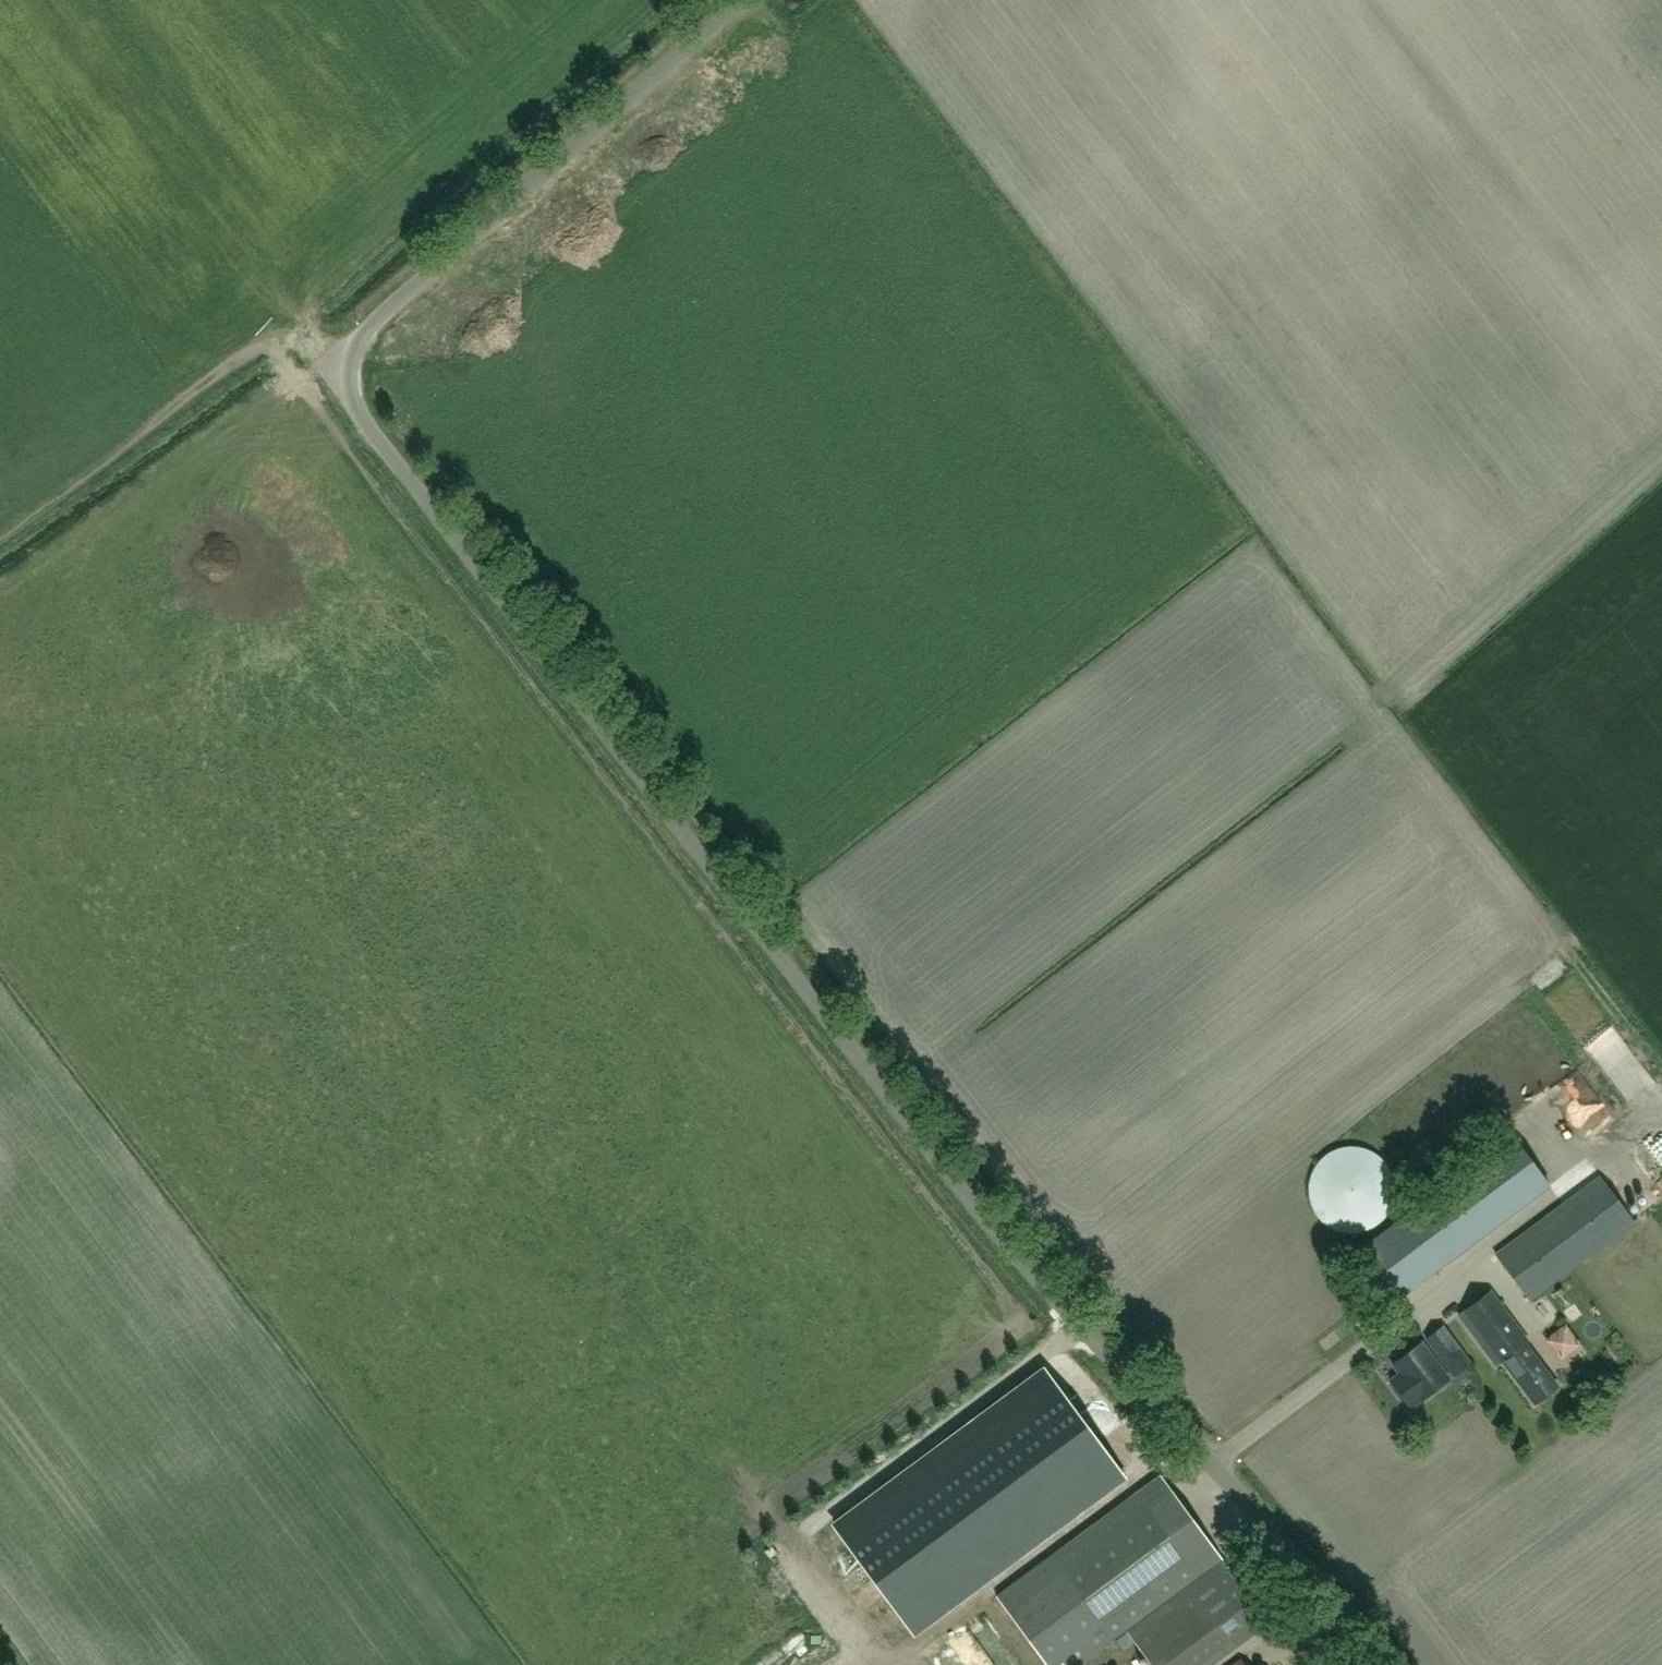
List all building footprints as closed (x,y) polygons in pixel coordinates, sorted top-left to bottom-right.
[(1405,1216),(1354,1255),(1392,1305),(1549,1186),(1511,1135),(1494,1149),(1405,1216)] [(1530,1300),(1633,1223),(1600,1176),(1496,1254),(1530,1300)] [(1535,1403),(1557,1387),(1524,1343),(1527,1341),(1490,1291),(1459,1314),(1496,1364),(1502,1360),(1535,1403)] [(1458,1350),(1442,1327),(1427,1338),(1444,1360),(1458,1350)] [(1540,1345),(1553,1369),(1563,1363),(1550,1339),(1540,1345)] [(1421,1343),(1393,1364),(1401,1374),(1390,1381),(1409,1407),(1420,1399),(1420,1400),(1448,1380),(1421,1343)] [(1045,1370),(835,1526),(912,1631),(1123,1475),(1045,1370)] [(999,1598),(1009,1612),(1048,1664),(1078,1664),(1111,1641),(1198,1576),(1162,1526),(1186,1509),(1173,1491),(1162,1477),(999,1598)]
